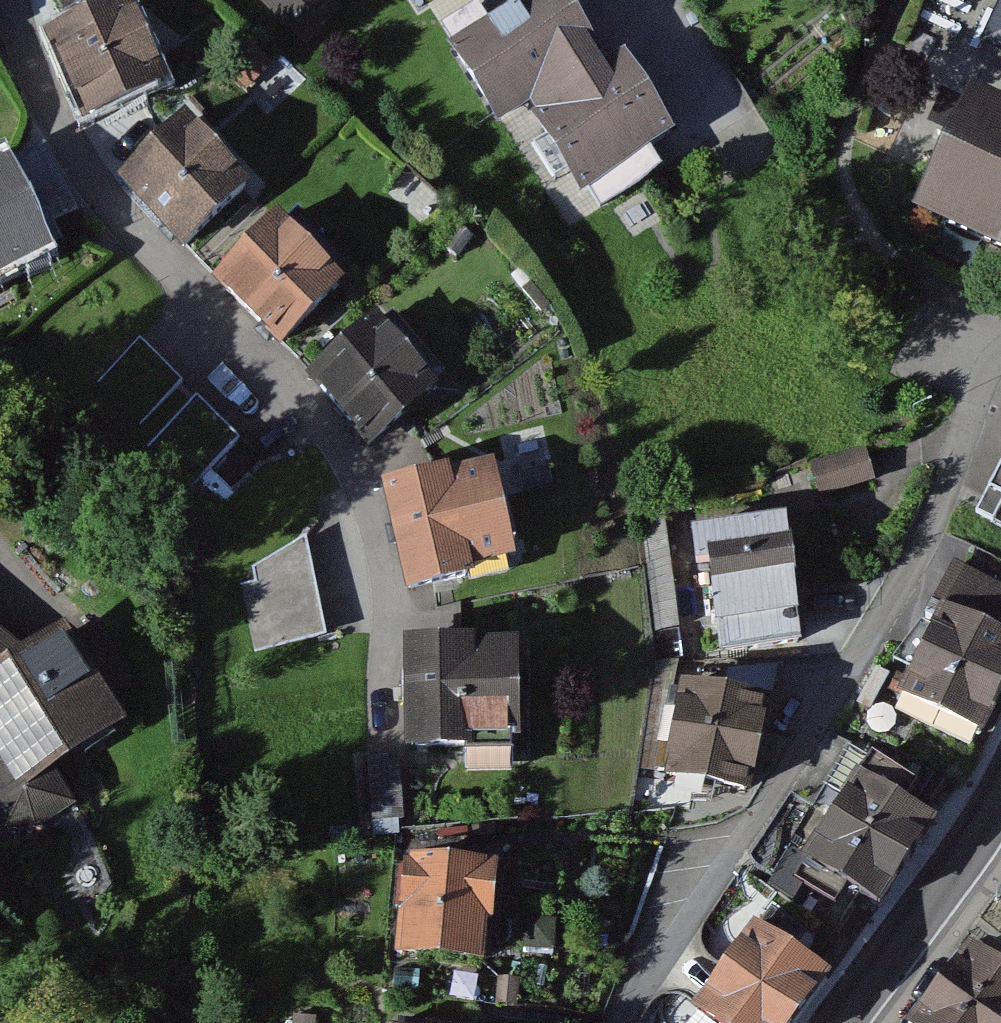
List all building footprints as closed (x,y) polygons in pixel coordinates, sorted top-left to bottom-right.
[(309,38),(345,5),(340,0),(273,0),(309,38)] [(454,49),(501,127),(534,108),(587,196),(683,139),(635,59),(616,70),(574,0),(536,0),(454,49)] [(139,5),(49,44),(86,129),(176,90),(139,5)] [(985,48),(1000,55),(1000,13),(985,48)] [(964,103),(909,225),(1000,266),(1000,119),(964,103)] [(193,120),(124,186),(188,254),(257,188),(193,120)] [(0,184),(0,290),(64,260),(23,173),(0,184)] [(287,219),(219,284),(288,357),(357,292),(287,219)] [(389,318),(314,383),(376,454),(451,389),(389,318)] [(181,386),(139,343),(87,394),(130,436),(181,386)] [(238,442),(196,400),(145,450),(187,493),(238,442)] [(393,495),(394,499),(419,605),(486,589),(483,574),(529,563),(507,468),(393,495)] [(988,508),(1000,514),(1000,477),(988,508)] [(777,540),(690,544),(694,643),(781,640),(777,540)] [(303,542),(253,569),(256,580),(238,584),(254,654),(324,639),(303,542)] [(888,687),(973,730),(1000,674),(1000,631),(989,625),(1000,601),(1000,585),(937,552),(915,595),(931,603),(888,687)] [(10,775),(0,792),(0,809),(21,842),(82,805),(65,778),(137,735),(77,631),(36,654),(0,627),(0,758),(10,775)] [(534,647),(417,647),(417,756),(486,756),(486,744),(534,744),(534,647)] [(755,700),(660,686),(646,779),(741,793),(755,700)] [(823,804),(905,852),(929,810),(847,762),(823,804)] [(905,852),(823,804),(795,850),(877,899),(905,852)] [(475,887),(379,880),(373,971),(469,978),(475,887)] [(748,918),(692,1003),(723,1022),(790,1022),(826,969),(748,918)] [(950,990),(998,1022),(1000,1022),(1000,959),(981,946),(950,990)] [(950,990),(927,1022),(998,1022),(950,990)]
